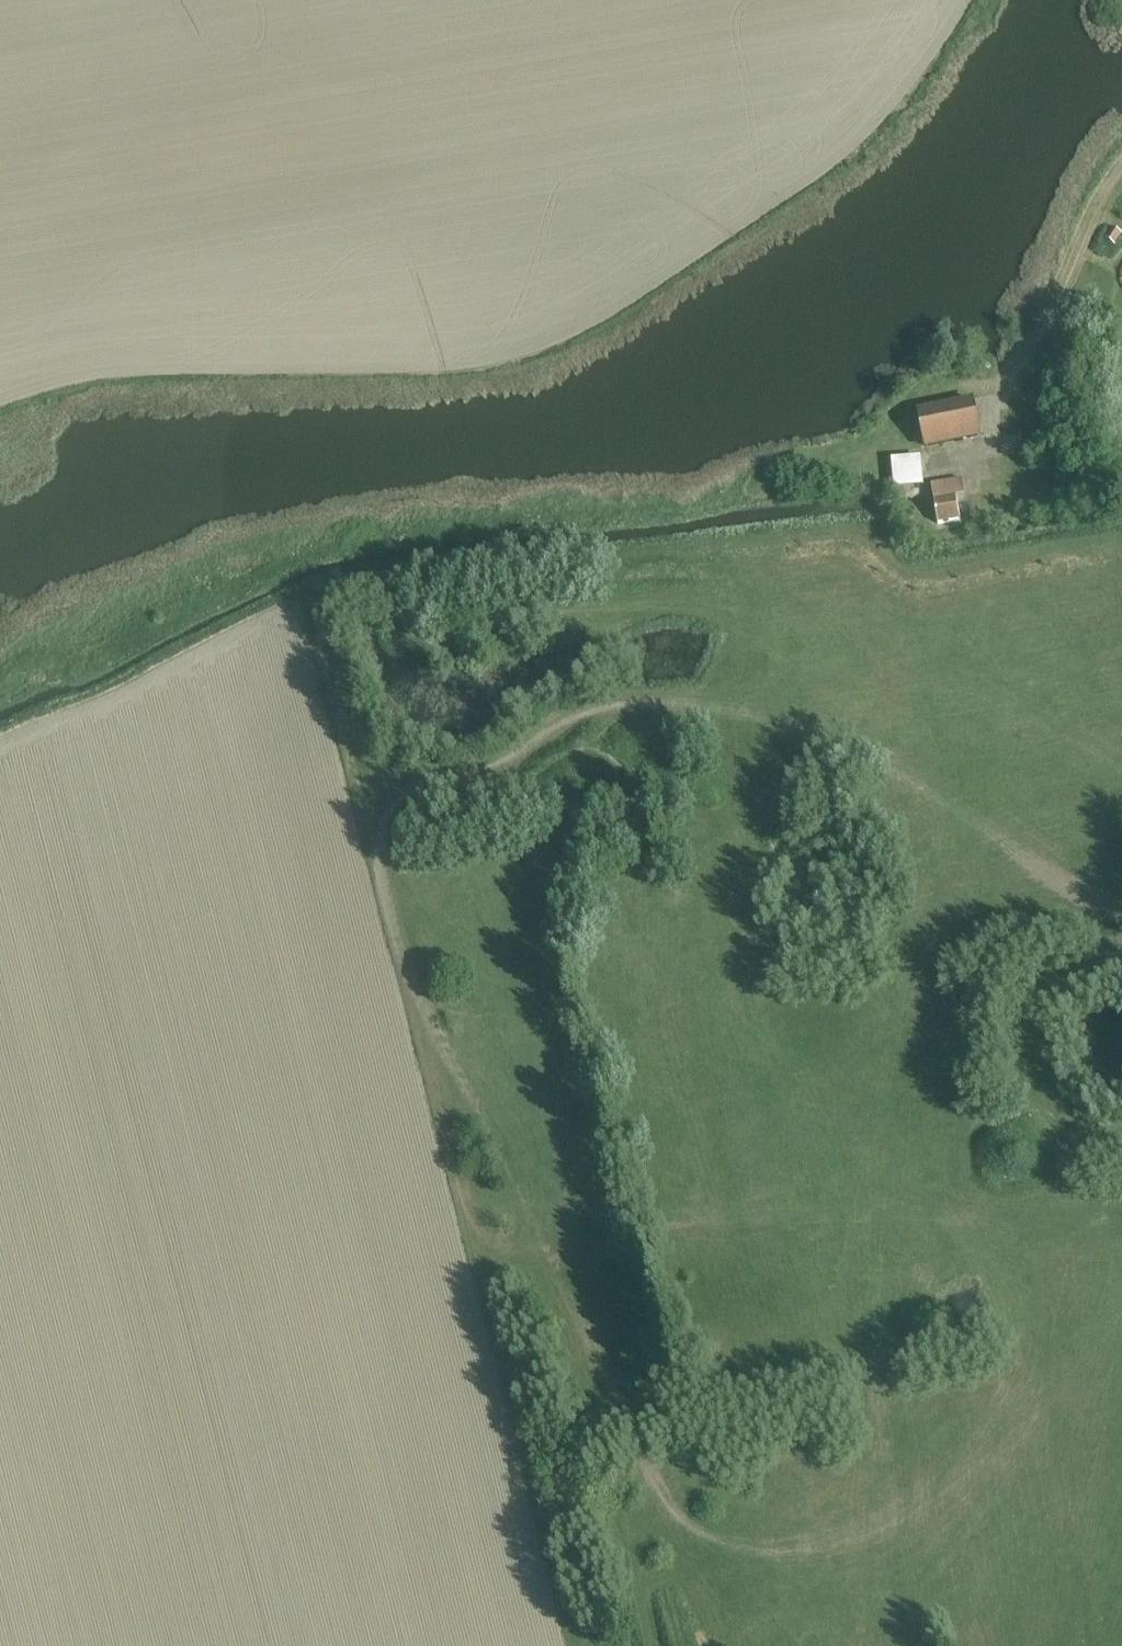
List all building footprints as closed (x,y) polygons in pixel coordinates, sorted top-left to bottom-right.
[(970,405),(918,415),(926,452),(977,442),(970,405)] [(890,459),(893,488),(923,484),(920,456),(890,459)] [(966,470),(944,470),(944,482),(966,481),(966,470)] [(929,489),(935,528),(958,525),(954,502),(963,501),(961,484),(929,489)]
